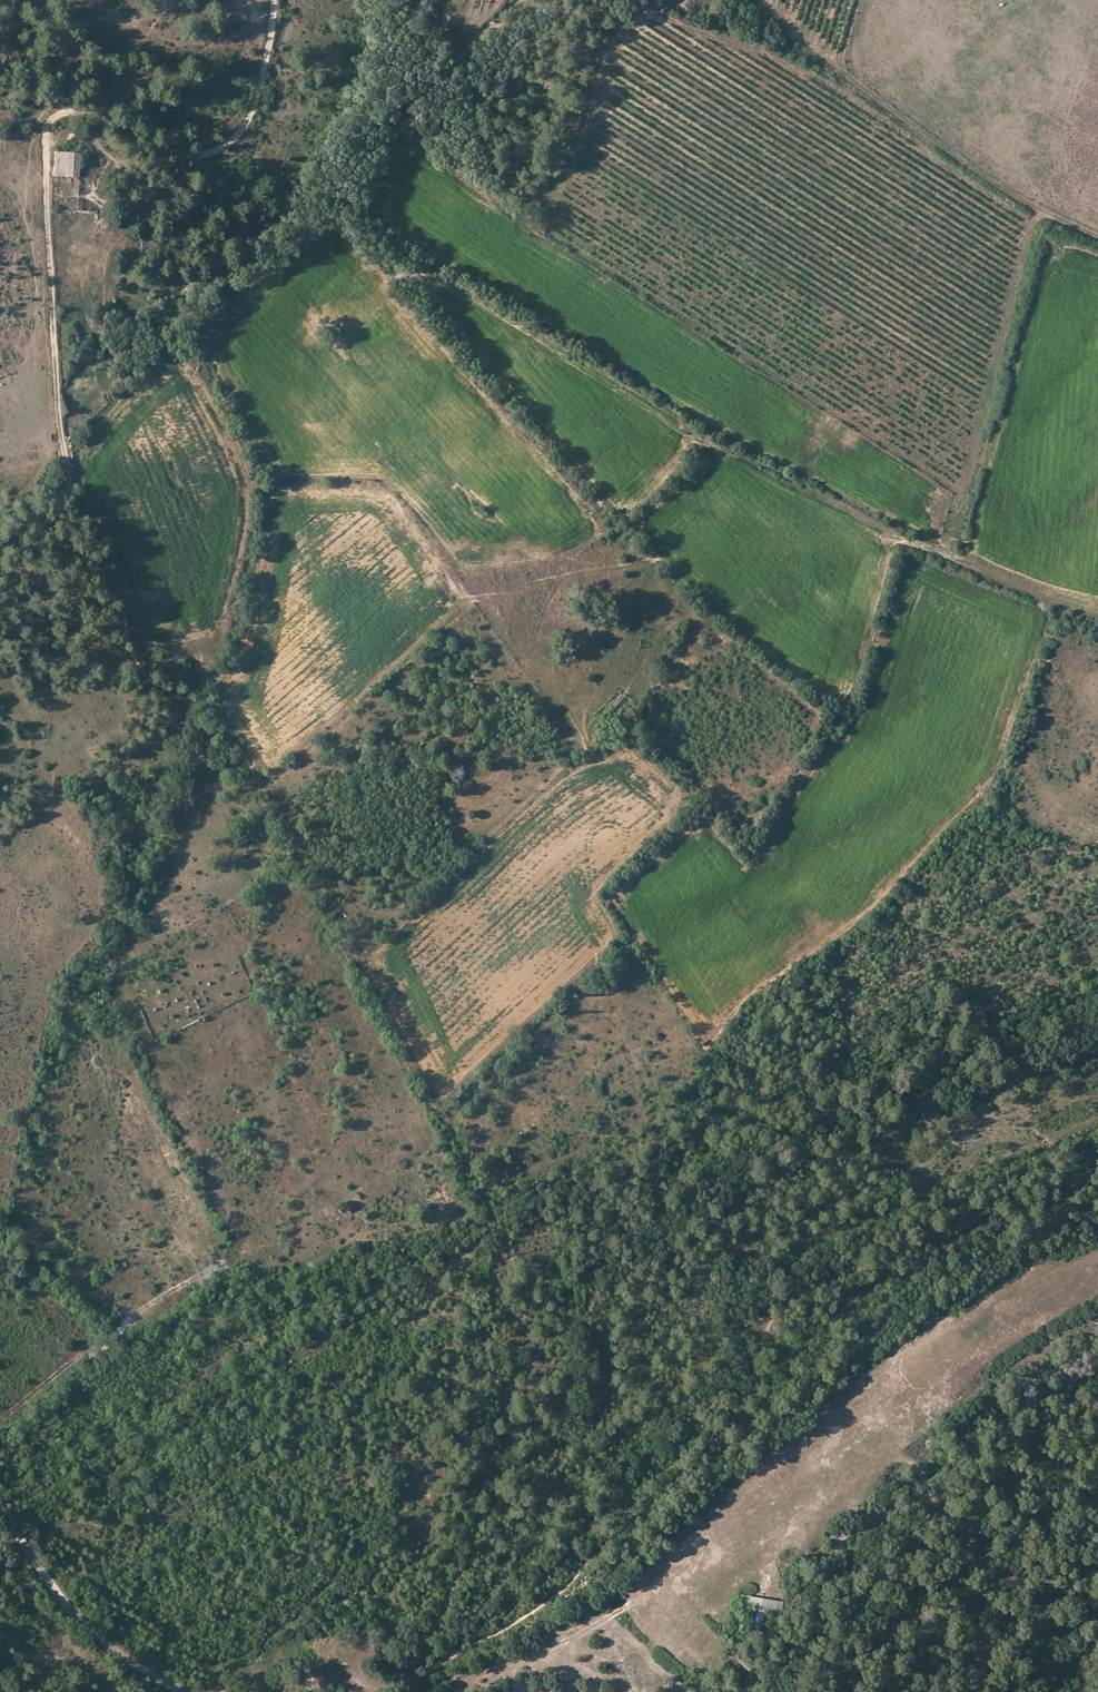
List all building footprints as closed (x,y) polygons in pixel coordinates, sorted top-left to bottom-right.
[(55,174),(80,175),(80,163),(80,149),(54,148),(55,174)] [(774,1598),(741,1593),(739,1604),(772,1609),(774,1598)]
